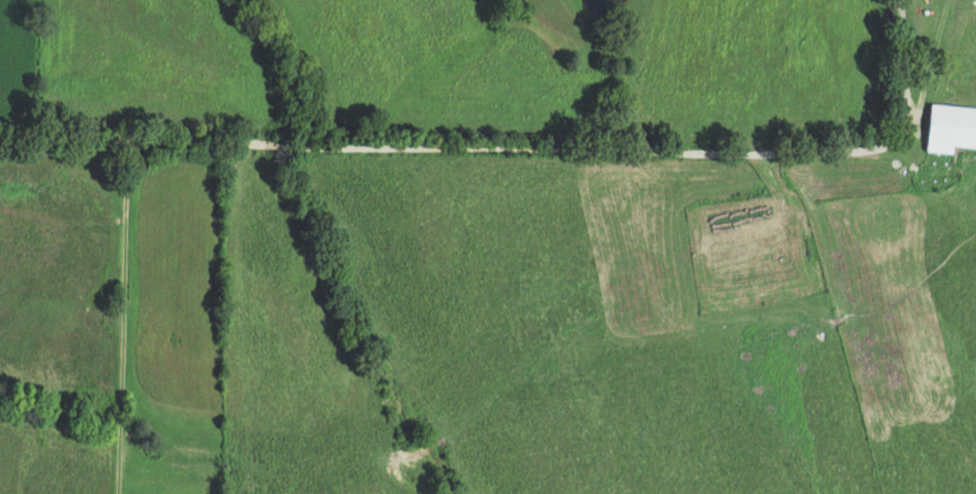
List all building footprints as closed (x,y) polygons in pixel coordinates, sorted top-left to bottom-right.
[(932,104),(928,150),(954,152),(954,145),(975,146),(975,107),(932,104)]
